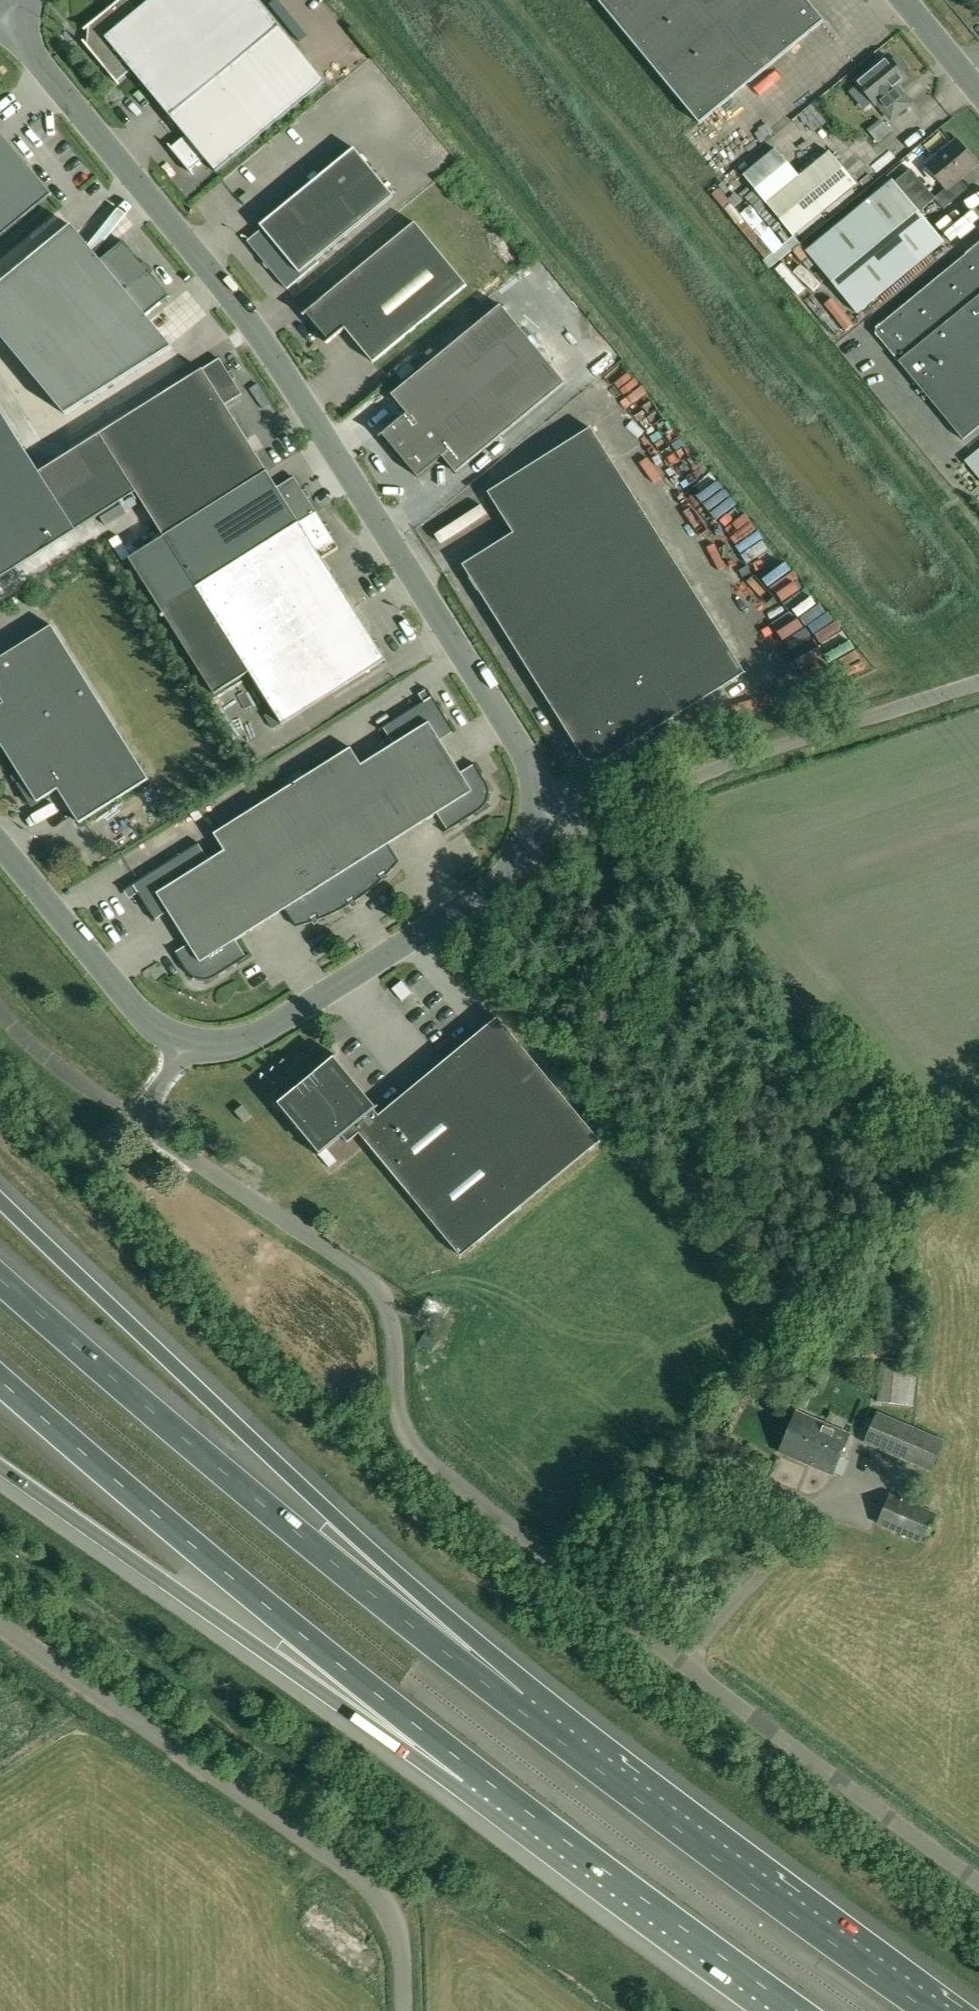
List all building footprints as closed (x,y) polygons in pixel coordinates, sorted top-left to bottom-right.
[(280,26),(259,0),(151,0),(137,11),(128,0),(120,0),(88,26),(89,28),(88,43),(86,45),(117,82),(132,69),(186,136),(172,148),(190,171),(205,159),(217,172),(326,82),(280,26)] [(824,21),(807,0),(598,0),(700,123),(824,21)] [(888,55),(856,81),(875,105),(878,103),(891,119),(911,103),(897,87),(907,79),(888,55)] [(881,122),(868,133),(876,143),(889,132),(881,122)] [(52,195),(0,132),(0,238),(52,195)] [(858,313),(919,262),(944,241),(919,211),(935,199),(944,210),(963,194),(954,182),(960,177),(977,163),(958,140),(927,166),(939,180),(946,189),(936,198),(928,189),(911,168),(894,181),(893,180),(868,200),(807,251),(858,313)] [(394,196),(355,148),(261,225),(263,228),(248,241),(287,289),(320,262),(317,259),(394,196)] [(830,152),(800,177),(776,148),(744,175),(793,235),(856,183),(830,152)] [(468,285),(441,254),(415,222),(306,312),(330,341),(345,329),(373,363),(468,285)] [(149,267),(145,263),(144,264),(124,241),(101,260),(72,225),(0,285),(0,334),(2,337),(27,367),(149,267)] [(978,427),(978,242),(876,327),(876,334),(898,362),(899,361),(963,440),(978,427)] [(149,267),(27,367),(66,414),(173,347),(147,316),(170,296),(151,273),(152,271),(149,267)] [(400,455),(533,344),(501,304),(391,395),(407,413),(382,433),(400,455)] [(533,344),(400,455),(418,477),(443,456),(456,473),(566,383),(533,344)] [(164,536),(268,471),(226,404),(243,393),(220,358),(39,471),(76,530),(137,492),(164,535),(164,536)] [(410,364),(398,374),(403,380),(416,370),(410,364)] [(77,530),(76,530),(39,471),(0,409),(0,579),(77,530)] [(514,533),(463,565),(585,759),(602,763),(745,673),(591,428),(488,492),(514,533)] [(965,461),(978,479),(978,449),(965,461)] [(317,512),(295,477),(278,487),(268,471),(164,536),(164,535),(129,557),(161,609),(317,512)] [(250,673),(353,608),(322,558),(339,547),(317,512),(161,609),(214,693),(249,671),(250,673)] [(250,673),(276,713),(283,724),(386,659),(353,608),(250,673)] [(2,745),(19,772),(14,775),(20,783),(19,784),(33,808),(40,804),(39,801),(58,789),(80,823),(149,779),(52,625),(0,658),(0,696),(4,703),(0,705),(0,746),(2,745)] [(486,781),(475,763),(461,772),(442,741),(455,732),(428,689),(427,689),(429,693),(422,698),(424,701),(387,725),(397,742),(365,762),(355,745),(214,833),(225,850),(210,859),(199,842),(124,890),(125,891),(130,888),(135,895),(138,893),(156,921),(169,912),(188,943),(175,951),(187,970),(191,975),(195,978),(205,980),(210,979),(216,977),(250,955),(250,954),(246,956),(236,940),(285,909),(296,926),(313,922),(320,919),(336,913),(350,905),(357,901),(370,891),(383,880),(388,875),(400,861),(389,844),(438,813),(448,829),(444,831),(445,832),(480,811),(485,806),(487,802),(490,792),(489,787),(486,781)] [(411,994),(401,982),(392,989),(402,1002),(411,994)] [(601,1141),(498,1017),(379,1115),(375,1110),(379,1106),(336,1054),(276,1104),(319,1156),(343,1136),(348,1143),(360,1133),(461,1256),(601,1141)] [(253,1116),(244,1105),(236,1111),(245,1122),(253,1116)] [(427,1330),(418,1344),(432,1353),(441,1338),(427,1330)] [(863,1357),(881,1359),(882,1347),(865,1345),(863,1357)] [(918,1363),(902,1361),(883,1358),(877,1402),(913,1406),(918,1363)] [(797,1410),(779,1452),(832,1475),(851,1434),(797,1410)] [(865,1443),(929,1470),(942,1441),(878,1413),(865,1443)] [(666,1481),(667,1480),(670,1474),(667,1472),(664,1470),(660,1478),(666,1481)] [(877,1523),(925,1544),(938,1514),(890,1493),(877,1523)]
